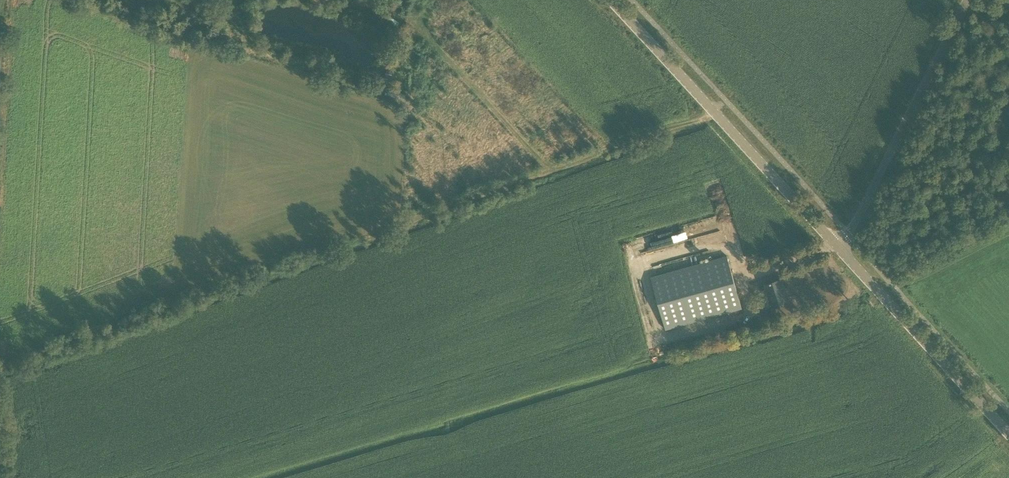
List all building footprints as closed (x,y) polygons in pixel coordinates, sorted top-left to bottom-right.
[(666,329),(742,308),(727,256),(652,277),(666,329)]
